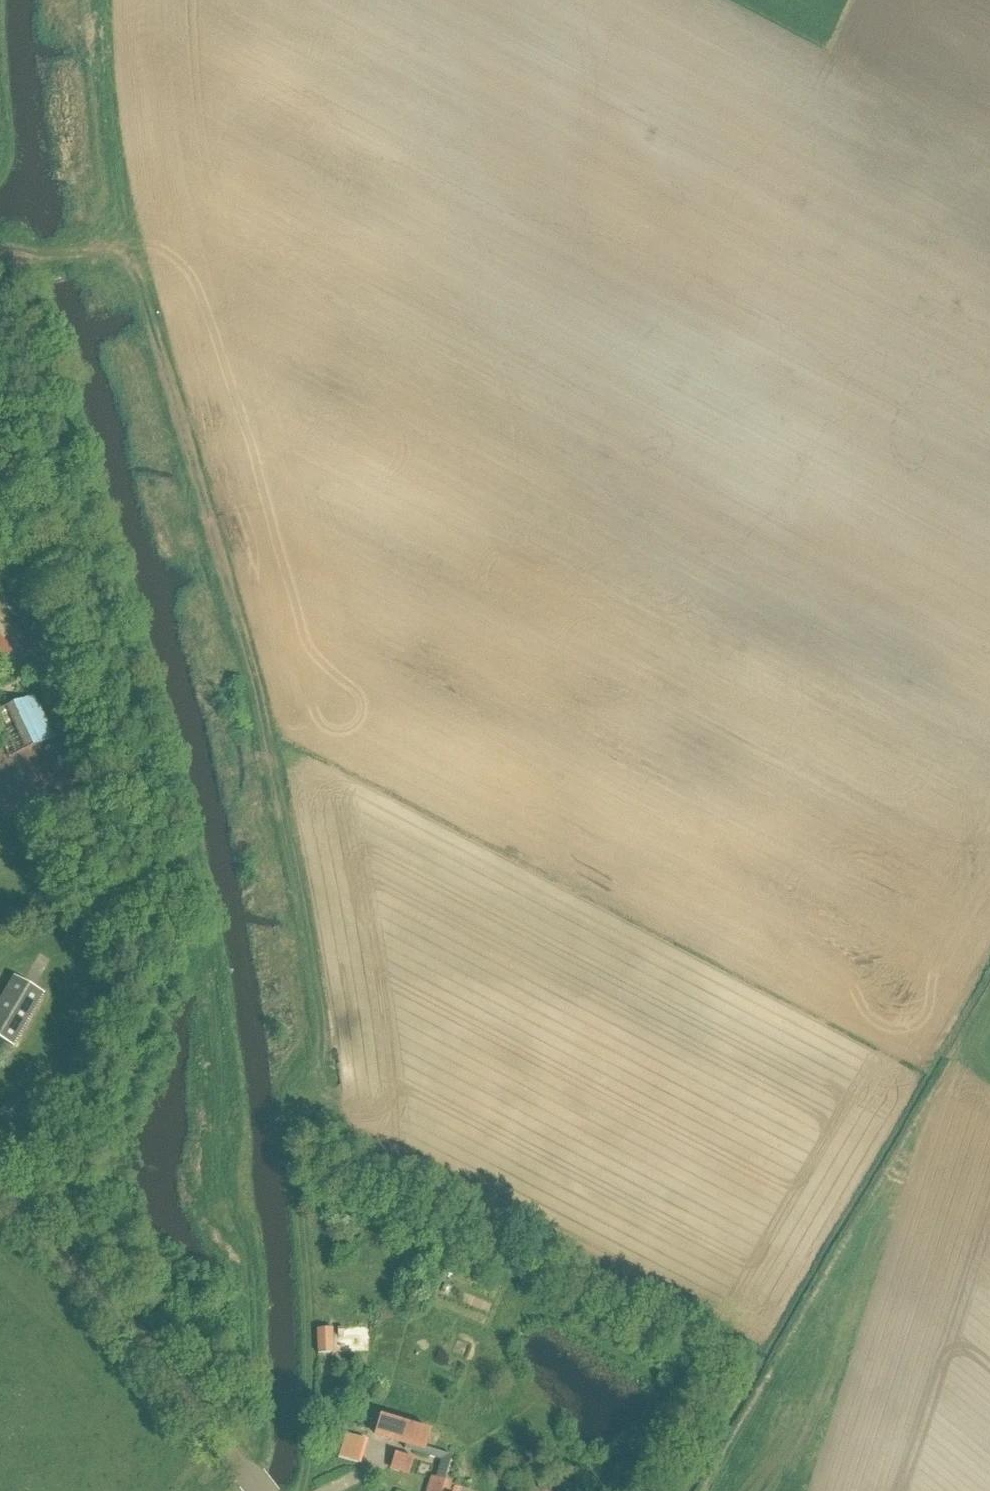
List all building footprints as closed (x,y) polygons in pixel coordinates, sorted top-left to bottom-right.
[(12,652),(0,640),(0,664),(12,652)] [(32,646),(21,658),(40,676),(51,664),(32,646)] [(8,752),(53,734),(36,694),(0,709),(0,734),(8,752)] [(0,996),(0,1040),(13,1048),(44,994),(12,975),(0,996)] [(334,1352),(333,1327),(317,1328),(318,1353),(334,1352)] [(424,1490),(442,1490),(445,1482),(437,1480),(439,1474),(442,1475),(448,1456),(422,1448),(427,1431),(376,1416),(371,1434),(403,1443),(401,1449),(438,1460),(432,1479),(428,1477),(424,1490)] [(339,1458),(360,1463),(367,1439),(345,1433),(339,1458)] [(413,1460),(395,1454),(390,1471),(408,1476),(413,1460)]
